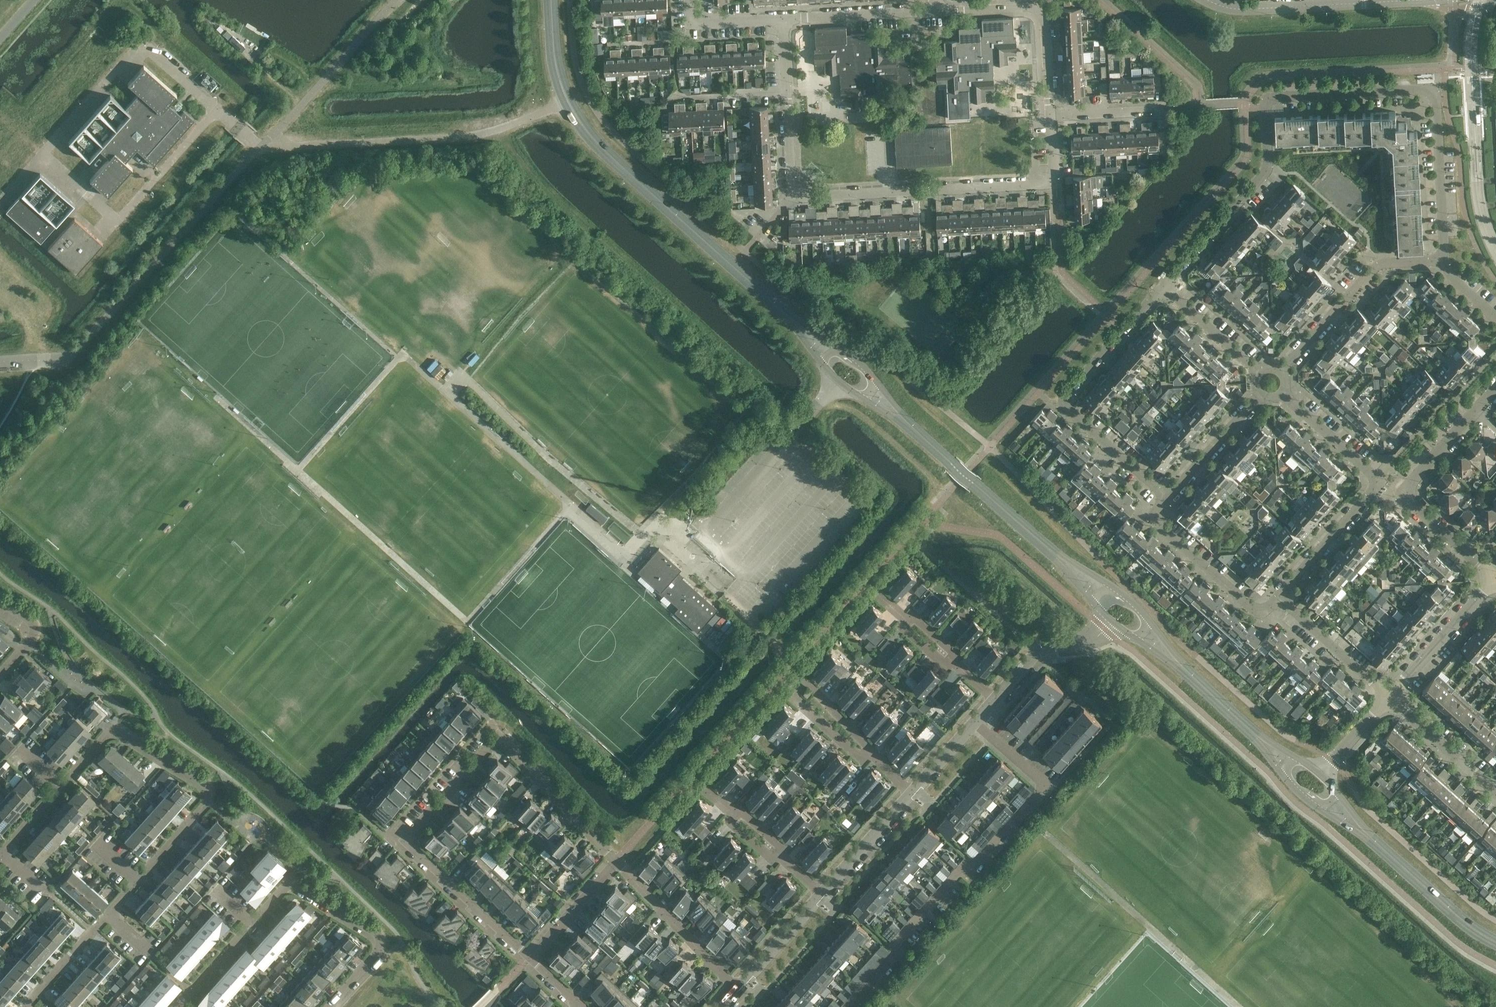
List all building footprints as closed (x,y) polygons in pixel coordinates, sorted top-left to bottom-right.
[(613,13),(613,0),(602,0),(602,14),(613,13)] [(613,13),(624,12),(624,0),(613,0),(613,13)] [(624,12),(635,12),(634,0),(624,0),(624,12)] [(635,12),(646,11),(645,0),(634,0),(635,12)] [(646,11),(657,11),(656,0),(645,0),(646,11)] [(657,11),(668,10),(667,0),(656,0),(657,11)] [(1061,17),(1061,20),(1081,19),(1080,8),(1064,9),(1065,16),(1061,17)] [(945,50),(936,51),(937,83),(946,82),(948,119),(970,118),(969,102),(986,101),(985,92),(994,91),(993,64),(1008,63),(1008,54),(1017,54),(1016,37),(1014,38),(1013,17),(982,19),(982,27),(959,28),(960,41),(944,41),(945,50)] [(1081,19),(1061,20),(1061,31),(1082,30),(1081,19)] [(846,26),(815,28),(816,49),(815,49),(815,65),(824,64),(825,74),(840,73),(842,100),(851,99),(851,108),(868,107),(867,96),(889,95),(888,86),(897,85),(912,84),(911,52),(887,54),(886,45),(871,45),(870,33),(854,34),(847,34),(846,26)] [(1082,30),(1061,31),(1062,42),(1082,41),(1082,30)] [(209,36),(219,44),(222,39),(213,31),(209,36)] [(758,41),(753,42),(754,66),(766,65),(765,49),(759,49),(758,41)] [(1082,41),(1062,42),(1063,53),(1083,52),(1082,41)] [(604,42),(594,42),(594,52),(604,52),(604,42)] [(748,50),(743,50),(744,66),(754,66),(753,42),(748,42),(748,50)] [(727,51),(721,51),(722,68),(733,67),(732,43),(726,43),(727,51)] [(737,43),(732,43),(733,67),(744,66),(743,50),(737,51),(737,43)] [(705,52),(700,53),(700,69),(711,68),(710,44),(705,44),(705,52)] [(715,44),(710,44),(711,68),(722,68),(721,51),(715,52),(715,44)] [(684,54),(678,54),(678,70),(690,69),(688,45),(683,46),(684,54)] [(693,45),(688,45),(690,69),(700,69),(700,53),(694,53),(693,45)] [(654,55),(648,55),(649,72),(660,71),(659,47),(653,47),(654,55)] [(664,47),(659,47),(660,71),(671,70),(670,54),(664,55),(664,47)] [(632,56),(627,57),(628,73),(638,72),(637,48),(632,48),(632,56)] [(642,48),(637,48),(638,72),(649,72),(648,55),(643,56),(642,48)] [(606,74),(617,73),(615,49),(610,49),(611,57),(605,58),(606,74)] [(621,49),(615,49),(617,73),(628,73),(627,57),(621,57),(621,49)] [(1083,52),(1063,53),(1063,63),(1083,62),(1083,52)] [(1083,62),(1063,63),(1063,67),(1068,67),(1068,74),(1084,73),(1083,62)] [(125,108),(110,95),(68,141),(89,160),(99,149),(109,158),(90,179),(108,195),(132,168),(125,161),(137,149),(144,156),(154,165),(193,121),(183,111),(175,120),(163,110),(176,95),(143,65),(127,83),(138,93),(125,108)] [(1153,75),(1142,76),(1143,96),(1155,96),(1154,91),(1161,90),(1160,72),(1153,72),(1153,75)] [(1084,73),(1068,74),(1068,81),(1064,81),(1064,85),(1085,84),(1084,73)] [(1131,76),(1121,77),(1122,97),(1133,97),(1131,76)] [(1142,76),(1131,76),(1133,97),(1143,96),(1142,76)] [(1121,77),(1109,78),(1110,98),(1122,97),(1121,77)] [(1085,84),(1064,85),(1065,96),(1085,95),(1085,84)] [(177,110),(183,104),(179,100),(174,107),(177,110)] [(718,109),(713,109),(714,127),(725,127),(723,101),(718,101),(718,109)] [(697,110),(691,111),(692,129),(703,128),(701,102),(696,102),(697,110)] [(707,102),(701,102),(703,128),(714,127),(713,109),(707,110),(707,102)] [(670,130),(681,129),(680,103),(675,103),(675,112),(669,112),(670,130)] [(685,103),(680,103),(681,129),(692,129),(691,111),(685,111),(685,103)] [(768,106),(750,107),(750,119),(773,117),(772,114),(768,114),(768,106)] [(1304,141),(1372,138),(1372,141),(1383,141),(1389,146),(1390,157),(1393,157),(1397,225),(1393,225),(1395,253),(1423,251),(1422,224),(1418,224),(1415,156),(1418,156),(1417,130),(1414,131),(1414,126),(1400,114),(1395,114),(1395,111),(1370,113),(1370,116),(1302,120),(1302,116),(1275,118),(1276,146),(1304,145),(1304,141)] [(773,117),(750,119),(751,129),(769,128),(769,121),(773,121),(773,117)] [(1142,130),(1136,131),(1137,149),(1148,148),(1147,122),(1141,122),(1142,130)] [(1152,122),(1147,122),(1148,148),(1148,152),(1159,152),(1159,145),(1166,145),(1165,131),(1158,131),(1158,129),(1152,130),(1152,122)] [(1120,132),(1115,132),(1116,154),(1127,153),(1125,123),(1120,124),(1120,132)] [(1137,149),(1136,131),(1131,131),(1130,123),(1125,123),(1127,153),(1138,153),(1137,149)] [(1099,133),(1093,133),(1094,151),(1104,150),(1104,155),(1105,155),(1103,124),(1098,125),(1099,133)] [(1109,124),(1103,124),(1105,155),(1116,154),(1115,132),(1109,132),(1109,124)] [(1087,125),(1082,126),(1084,156),(1084,152),(1094,151),(1093,133),(1087,133),(1087,125)] [(955,162),(952,126),(897,130),(900,167),(955,162)] [(1077,134),(1071,134),(1072,156),(1084,156),(1082,126),(1077,126),(1077,134)] [(769,128),(751,129),(752,140),(774,139),(774,135),(769,136),(769,128)] [(774,139),(752,140),(752,151),(770,150),(770,143),(774,143),(774,139)] [(770,150),(752,151),(753,162),(775,161),(775,157),(771,157),(770,150)] [(775,161),(753,162),(753,173),(771,172),(771,165),(775,164),(775,161)] [(771,172),(753,173),(754,183),(776,182),(776,178),(772,179),(771,172)] [(1095,175),(1065,177),(1066,183),(1074,182),(1074,188),(1096,187),(1095,175)] [(776,182),(754,183),(755,194),(773,193),(772,186),(776,186),(776,182)] [(1293,183),(1285,192),(1302,207),(1305,203),(1301,200),(1305,195),(1293,183)] [(1096,187),(1074,188),(1074,193),(1066,194),(1067,199),(1097,197),(1093,197),(1092,187),(1096,187)] [(1302,207),(1285,192),(1278,200),(1290,211),(1295,206),(1299,210),(1302,207)] [(773,193),(755,194),(755,205),(777,204),(777,200),(773,200),(773,193)] [(22,194),(6,211),(41,241),(56,224),(22,194)] [(1097,197),(1067,199),(1067,204),(1075,204),(1075,209),(1097,208),(1097,197)] [(1029,208),(1023,208),(1024,230),(1035,230),(1033,199),(1028,200),(1029,208)] [(1039,199),(1033,199),(1035,230),(1046,229),(1045,207),(1039,207),(1039,199)] [(1017,200),(1012,201),(1014,231),(1024,230),(1023,208),(1017,208),(1017,200)] [(1290,211),(1278,200),(1271,208),(1287,223),(1290,219),(1286,216),(1290,211)] [(1007,209),(1001,209),(1003,231),(1014,231),(1012,201),(1007,201),(1007,209)] [(986,210),(980,210),(981,232),(992,232),(990,202),(985,202),(986,210)] [(1003,231),(1001,209),(996,210),(995,202),(990,202),(992,232),(1003,231)] [(964,211),(958,212),(959,234),(970,233),(969,203),(964,203),(964,211)] [(974,203),(969,203),(970,233),(981,232),(980,210),(974,211),(974,203)] [(936,213),(938,235),(949,234),(947,204),(942,204),(942,212),(936,213)] [(952,204),(947,204),(949,234),(959,234),(958,212),(953,212),(952,204)] [(903,214),(898,215),(899,237),(909,236),(908,206),(903,206),(903,214)] [(913,206),(908,206),(909,236),(921,236),(920,229),(926,229),(926,223),(920,224),(920,214),(913,214),(913,206)] [(882,216),(876,216),(877,238),(878,238),(878,234),(888,233),(886,207),(881,208),(882,216)] [(892,207),(886,207),(888,233),(898,233),(898,237),(899,237),(898,215),(892,215),(892,207)] [(870,208),(865,209),(866,239),(877,238),(876,216),(870,216),(870,208)] [(1097,208),(1075,209),(1076,215),(1068,215),(1068,221),(1098,219),(1097,208)] [(1287,223),(1271,208),(1263,216),(1276,227),(1280,222),(1284,226),(1287,223)] [(860,217),(854,217),(856,239),(866,239),(865,209),(860,209),(860,217)] [(839,218),(833,218),(834,240),(845,240),(843,210),(838,210),(839,218)] [(848,210),(843,210),(845,240),(845,236),(855,235),(855,239),(856,239),(854,217),(849,217),(848,210)] [(817,219),(811,220),(812,242),(823,241),(822,211),(817,211),(817,219)] [(827,211),(822,211),(823,241),(834,240),(833,218),(827,219),(827,211)] [(790,243),(802,242),(800,212),(795,212),(795,220),(789,221),(790,243)] [(805,212),(800,212),(802,242),(812,242),(811,220),(806,220),(805,212)] [(1267,228),(1251,213),(1243,221),(1256,233),(1260,228),(1264,232),(1267,228)] [(75,218),(48,248),(76,273),(103,243),(75,218)] [(1316,232),(1323,223),(1318,219),(1301,241),(1311,249),(1321,236),(1316,232)] [(1256,233),(1243,221),(1236,230),(1253,244),(1256,241),(1252,237),(1256,233)] [(1359,238),(1364,232),(1359,227),(1354,233),(1359,238)] [(1335,231),(1332,234),(1349,249),(1356,241),(1344,229),(1339,234),(1335,231)] [(1253,244),(1236,230),(1229,238),(1245,252),(1253,244)] [(1349,249),(1332,234),(1325,242),(1342,257),(1349,249)] [(1276,235),(1270,243),(1276,248),(1283,240),(1276,235)] [(1245,252),(1229,238),(1222,246),(1238,261),(1245,252)] [(1342,257),(1325,242),(1318,250),(1334,265),(1342,257)] [(1238,261),(1222,246),(1214,254),(1227,265),(1231,260),(1235,264),(1238,261)] [(1334,265),(1318,250),(1315,254),(1319,257),(1314,262),(1327,273),(1334,265)] [(1227,265),(1214,254),(1207,262),(1215,269),(1211,274),(1211,277),(1220,276),(1219,273),(1227,265)] [(1295,270),(1290,275),(1293,278),(1298,273),(1295,270)] [(1331,285),(1314,270),(1311,274),(1315,278),(1311,282),(1324,294),(1331,285)] [(1220,276),(1211,277),(1211,280),(1216,284),(1209,292),(1217,299),(1228,287),(1220,279),(1220,276)] [(1324,294),(1311,282),(1307,287),(1303,283),(1302,284),(1301,282),(1298,285),(1300,287),(1316,302),(1324,294)] [(1419,287),(1416,287),(1416,295),(1419,295),(1428,303),(1439,290),(1431,283),(1423,291),(1419,287)] [(1401,284),(1393,293),(1406,304),(1413,296),(1416,295),(1416,287),(1413,287),(1409,292),(1401,284)] [(1228,287),(1217,299),(1225,307),(1240,290),(1236,287),(1233,291),(1228,287)] [(1316,302),(1300,287),(1297,290),(1301,294),(1296,298),(1309,310),(1316,302)] [(1240,290),(1225,307),(1233,314),(1244,301),(1239,297),(1243,293),(1240,290)] [(1444,294),(1439,290),(1428,303),(1436,310),(1451,293),(1447,290),(1444,294)] [(1406,304),(1393,293),(1389,297),(1385,294),(1382,297),(1399,312),(1406,304)] [(1451,293),(1436,310),(1444,317),(1455,305),(1450,300),(1454,296),(1451,293)] [(1399,312),(1382,297),(1379,301),(1383,304),(1379,309),(1391,320),(1399,312)] [(1309,310),(1296,298),(1292,303),(1288,299),(1285,303),(1302,318),(1309,310)] [(1244,301),(1233,314),(1241,321),(1256,304),(1252,301),(1249,305),(1244,301)] [(1302,318),(1285,303),(1282,306),(1286,310),(1282,314),(1295,326),(1302,318)] [(1256,304),(1241,321),(1249,328),(1260,316),(1256,311),(1259,307),(1256,304)] [(1455,305),(1444,317),(1452,324),(1467,308),(1463,305),(1460,309),(1455,305)] [(1467,308),(1452,324),(1460,332),(1471,319),(1467,315),(1470,311),(1467,308)] [(1374,323),(1357,309),(1354,312),(1358,316),(1354,321),(1366,332),(1374,323)] [(1391,320),(1379,309),(1375,314),(1371,310),(1367,314),(1384,329),(1391,320)] [(1275,323),(1272,323),(1272,332),(1275,331),(1279,327),(1287,334),(1295,326),(1282,314),(1275,323)] [(1260,316),(1249,328),(1262,340),(1269,332),(1272,332),(1272,323),(1269,323),(1260,316)] [(1480,327),(1471,319),(1460,332),(1468,339),(1468,342),(1477,342),(1477,339),(1472,335),(1480,327)] [(1366,332),(1354,321),(1349,325),(1345,322),(1342,325),(1359,340),(1366,332)] [(1165,337),(1164,329),(1161,329),(1153,322),(1142,334),(1154,346),(1162,337),(1165,337)] [(1167,329),(1164,329),(1165,337),(1168,337),(1176,345),(1187,332),(1179,325),(1172,333),(1167,329)] [(1359,340),(1342,325),(1339,328),(1343,332),(1339,337),(1352,348),(1359,340)] [(1187,332),(1176,345),(1184,352),(1199,335),(1196,332),(1192,336),(1187,332)] [(1154,346),(1142,334),(1135,343),(1151,358),(1154,354),(1150,350),(1154,346)] [(1199,335),(1184,352),(1181,356),(1189,363),(1192,359),(1204,347),(1199,342),(1202,338),(1199,335)] [(1352,348),(1339,337),(1335,341),(1331,338),(1328,341),(1345,356),(1352,348)] [(1345,356),(1328,341),(1325,344),(1329,348),(1325,353),(1337,364),(1345,356)] [(1477,342),(1468,342),(1469,345),(1461,353),(1474,365),(1481,356),(1473,349),(1477,345),(1477,342)] [(1151,358),(1135,343),(1127,351),(1140,362),(1144,357),(1148,361),(1151,358)] [(1390,347),(1396,352),(1399,348),(1394,343),(1390,347)] [(1197,370),(1215,350),(1212,347),(1208,351),(1204,347),(1192,359),(1189,363),(1197,370)] [(1407,354),(1402,349),(1397,355),(1402,359),(1407,354)] [(1208,374),(1220,361),(1215,357),(1218,353),(1215,350),(1197,370),(1205,377),(1208,374)] [(1140,362),(1127,351),(1120,359),(1137,374),(1140,370),(1136,367),(1140,362)] [(1337,364),(1325,353),(1313,366),(1321,373),(1321,376),(1330,375),(1330,372),(1337,364)] [(1385,362),(1389,358),(1383,353),(1380,357),(1385,362)] [(1474,365),(1461,353),(1457,358),(1453,355),(1450,358),(1466,373),(1474,365)] [(1157,363),(1160,360),(1155,355),(1152,358),(1157,363)] [(1466,373),(1450,358),(1447,361),(1451,365),(1447,370),(1459,381),(1466,373)] [(1137,374),(1120,359),(1113,367),(1126,378),(1130,373),(1134,377),(1137,374)] [(1220,361),(1208,374),(1205,377),(1214,384),(1217,384),(1225,384),(1225,381),(1221,377),(1228,369),(1220,361)] [(449,371),(442,364),(434,373),(441,379),(449,371)] [(1385,368),(1385,369),(1385,372),(1389,377),(1394,371),(1388,365),(1385,368)] [(1126,378),(1113,367),(1106,375),(1122,390),(1130,382),(1126,378)] [(1441,384),(1425,369),(1422,373),(1426,377),(1421,381),(1434,393),(1441,384)] [(1459,381),(1447,370),(1442,374),(1438,371),(1435,374),(1452,389),(1459,381)] [(1122,390),(1106,375),(1098,383),(1111,394),(1115,390),(1119,393),(1122,390)] [(1330,375),(1321,376),(1322,379),(1326,383),(1319,391),(1327,398),(1338,386),(1330,378),(1330,375)] [(1434,393),(1421,381),(1417,386),(1413,382),(1410,386),(1427,401),(1434,393)] [(1098,383),(1091,391),(1108,406),(1111,403),(1107,399),(1111,394),(1098,383)] [(1217,387),(1210,395),(1222,407),(1230,398),(1222,391),(1226,387),(1225,384),(1217,384),(1217,387)] [(1338,386),(1327,398),(1335,406),(1350,389),(1347,386),(1343,390),(1338,386)] [(1427,401),(1410,386),(1407,389),(1403,393),(1407,397),(1419,409),(1427,401)] [(1350,389),(1335,406),(1343,413),(1355,400),(1350,396),(1354,392),(1350,389)] [(1105,409),(1108,406),(1091,391),(1084,400),(1096,411),(1101,406),(1105,409)] [(1222,407),(1210,395),(1205,400),(1201,397),(1198,400),(1215,415),(1222,407)] [(1419,409),(1407,397),(1403,402),(1399,398),(1396,402),(1412,417),(1419,409)] [(1215,415),(1198,400),(1195,403),(1199,407),(1195,412),(1208,423),(1215,415)] [(1355,400),(1343,413),(1351,420),(1366,403),(1363,400),(1359,404),(1355,400)] [(1412,417),(1396,402),(1393,405),(1397,409),(1392,413),(1405,425),(1412,417)] [(1366,403),(1351,420),(1359,427),(1371,415),(1366,410),(1370,406),(1366,403)] [(1133,411),(1134,414),(1142,413),(1145,410),(1139,405),(1133,411)] [(1147,412),(1151,416),(1157,410),(1152,406),(1147,412)] [(1182,414),(1185,410),(1180,406),(1177,410),(1182,414)] [(1031,422),(1039,429),(1054,412),(1051,409),(1047,413),(1042,409),(1031,422)] [(1054,412),(1039,429),(1047,436),(1058,424),(1054,419),(1057,415),(1054,412)] [(1131,425),(1127,422),(1131,417),(1125,412),(1114,423),(1124,432),(1131,425)] [(1208,423),(1195,412),(1191,416),(1187,413),(1184,416),(1200,431),(1208,423)] [(1405,425),(1392,413),(1385,422),(1382,422),(1382,431),(1385,430),(1390,426),(1398,433),(1405,425)] [(1371,415),(1359,427),(1368,435),(1372,439),(1379,431),(1382,431),(1382,422),(1379,422),(1371,415)] [(1200,431),(1184,416),(1181,419),(1185,423),(1181,428),(1193,439),(1200,431)] [(1264,421),(1260,425),(1252,434),(1265,445),(1272,437),(1278,436),(1287,444),(1298,431),(1289,424),(1282,432),(1278,428),(1272,428),(1264,421)] [(1058,424),(1047,436),(1055,443),(1070,427),(1067,424),(1063,428),(1058,424)] [(1070,427),(1055,443),(1063,451),(1074,438),(1070,434),(1073,430),(1070,427)] [(1193,439),(1181,428),(1176,432),(1172,429),(1169,432),(1186,447),(1193,439)] [(1132,441),(1137,435),(1131,429),(1126,436),(1132,441)] [(1298,431),(1287,444),(1295,451),(1309,435),(1306,432),(1302,436),(1298,431)] [(1405,431),(1396,437),(1403,447),(1412,441),(1405,431)] [(1186,447),(1169,432),(1166,435),(1170,439),(1166,444),(1179,455),(1186,447)] [(1265,445),(1252,434),(1248,438),(1244,435),(1241,438),(1258,453),(1265,445)] [(1303,458),(1314,446),(1309,442),(1313,438),(1309,435),(1295,451),(1291,455),(1299,463),(1303,458)] [(1074,438),(1063,451),(1071,458),(1086,441),(1083,438),(1079,442),(1074,438)] [(1258,453),(1241,438),(1238,441),(1242,445),(1238,450),(1250,461),(1258,453)] [(1484,446),(1484,453),(1488,453),(1491,455),(1494,458),(1495,457),(1495,440),(1493,441),(1488,446),(1484,446)] [(1010,446),(1011,447),(1016,452),(1020,446),(1014,441),(1010,446)] [(1086,441),(1071,458),(1080,465),(1091,453),(1086,448),(1089,444),(1086,441)] [(1468,454),(1467,455),(1465,457),(1470,462),(1473,459),(1480,458),(1483,455),(1484,453),(1484,446),(1479,441),(1472,442),(1467,447),(1468,454)] [(1179,455),(1166,444),(1162,448),(1158,445),(1155,448),(1171,463),(1179,455)] [(1314,446),(1303,458),(1311,465),(1325,449),(1322,446),(1318,450),(1314,446)] [(1171,463),(1155,448),(1152,451),(1156,455),(1151,460),(1164,471),(1171,463)] [(1325,449),(1311,465),(1319,473),(1330,460),(1325,456),(1326,455),(1329,452),(1325,449)] [(1255,466),(1238,450),(1234,454),(1230,451),(1227,454),(1243,469),(1248,473),(1255,466)] [(1243,469),(1227,454),(1224,457),(1228,461),(1223,466),(1236,477),(1243,469)] [(1453,463),(1453,470),(1451,473),(1456,477),(1459,474),(1466,474),(1470,469),(1470,462),(1465,457),(1458,457),(1453,463)] [(1330,460),(1319,473),(1327,480),(1327,483),(1336,483),(1336,480),(1331,476),(1338,468),(1330,460)] [(1079,487),(1097,467),(1094,464),(1091,468),(1086,463),(1071,479),(1079,487)] [(1087,494),(1102,478),(1097,474),(1101,470),(1097,467),(1079,487),(1087,494)] [(1238,483),(1221,468),(1216,473),(1212,470),(1209,473),(1230,492),(1238,483)] [(1047,472),(1043,477),(1048,482),(1052,477),(1047,472)] [(1230,492),(1209,473),(1206,476),(1210,480),(1206,485),(1219,496),(1226,488),(1230,492)] [(1445,490),(1445,494),(1452,493),(1452,489),(1457,484),(1456,477),(1451,473),(1444,473),(1439,478),(1439,485),(1445,490)] [(1055,490),(1063,482),(1056,476),(1049,483),(1055,490)] [(1099,498),(1114,481),(1110,478),(1107,482),(1102,478),(1087,494),(1095,501),(1099,498)] [(1270,493),(1277,485),(1271,479),(1263,487),(1270,493)] [(1114,481),(1099,498),(1107,505),(1118,492),(1113,488),(1117,484),(1114,481)] [(1327,486),(1320,494),(1332,506),(1340,497),(1332,490),(1336,486),(1336,483),(1327,483),(1327,486)] [(1219,496),(1206,485),(1202,489),(1198,486),(1195,489),(1212,504),(1219,496)] [(1212,504),(1195,489),(1192,493),(1196,496),(1192,501),(1204,512),(1212,504)] [(1118,492),(1107,505),(1115,512),(1130,496),(1126,492),(1123,496),(1118,492)] [(1452,493),(1445,494),(1440,499),(1441,506),(1446,511),(1453,510),(1456,513),(1461,508),(1458,505),(1457,498),(1452,493)] [(1312,496),(1309,499),(1325,514),(1332,506),(1320,494),(1316,499),(1312,496)] [(1130,496),(1115,512),(1123,520),(1134,507),(1129,502),(1133,498),(1130,496)] [(1325,514),(1309,499),(1301,507),(1318,522),(1325,514)] [(1072,512),(1078,504),(1074,501),(1069,506),(1073,509),(1071,511),(1072,512)] [(1204,512),(1192,501),(1188,506),(1184,502),(1181,505),(1197,520),(1204,512)] [(1078,505),(1078,504),(1072,512),(1079,519),(1083,515),(1084,514),(1076,507),(1078,505)] [(684,519),(669,505),(665,510),(680,523),(684,519)] [(1197,520),(1181,505),(1178,509),(1182,512),(1177,517),(1190,529),(1197,520)] [(1318,522),(1301,507),(1294,515),(1311,530),(1318,522)] [(1464,511),(1461,508),(1456,513),(1459,516),(1459,523),(1464,527),(1471,527),(1476,522),(1475,515),(1470,510),(1464,511)] [(1475,515),(1476,522),(1480,521),(1485,526),(1492,526),(1495,521),(1495,514),(1491,509),(1484,509),(1479,515),(1475,515)] [(1222,525),(1229,518),(1223,513),(1217,520),(1222,525)] [(1311,530),(1294,515),(1291,518),(1295,522),(1291,527),(1303,538),(1311,530)] [(1127,520),(1116,532),(1124,540),(1139,523),(1136,520),(1132,524),(1127,520)] [(1374,520),(1370,524),(1362,533),(1375,544),(1383,536),(1386,535),(1385,527),(1383,527),(1374,520)] [(1129,551),(1143,535),(1139,530),(1142,526),(1139,523),(1124,540),(1121,544),(1129,551)] [(1388,527),(1385,527),(1386,535),(1389,535),(1397,543),(1408,530),(1400,523),(1393,531),(1388,527)] [(1302,540),(1285,526),(1277,534),(1294,549),(1302,540)] [(1408,530),(1397,543),(1395,545),(1403,552),(1420,533),(1417,530),(1413,534),(1408,530)] [(1375,544),(1362,533),(1358,537),(1354,534),(1351,537),(1372,556),(1379,547),(1375,544)] [(1413,557),(1424,545),(1420,540),(1423,536),(1420,533),(1403,552),(1401,554),(1409,562),(1413,557)] [(1294,549),(1277,534),(1274,537),(1278,541),(1274,545),(1287,557),(1294,549)] [(1137,558),(1155,538),(1152,535),(1148,539),(1143,535),(1129,551),(1137,558)] [(1372,556),(1351,537),(1348,540),(1352,544),(1348,549),(1364,564),(1372,556)] [(1145,566),(1160,549),(1155,545),(1158,541),(1155,538),(1137,558),(1145,566)] [(1287,557),(1274,545),(1270,550),(1266,547),(1263,550),(1279,565),(1287,557)] [(1424,545),(1413,557),(1421,564),(1436,548),(1433,545),(1429,549),(1424,545)] [(718,610),(683,577),(678,573),(682,569),(659,548),(638,571),(656,587),(655,589),(663,596),(664,595),(679,607),(675,612),(698,633),(718,610)] [(1436,548),(1421,564),(1429,572),(1440,559),(1436,555),(1439,551),(1436,548)] [(1153,573),(1156,569),(1171,552),(1168,549),(1164,553),(1160,549),(1145,566),(1153,573)] [(1364,564),(1348,549),(1344,553),(1340,550),(1337,553),(1357,572),(1364,564)] [(1279,565),(1263,550),(1256,558),(1272,573),(1279,565)] [(1171,552),(1156,569),(1165,576),(1176,564),(1171,559),(1175,555),(1171,552)] [(1357,572),(1337,553),(1334,556),(1338,560),(1334,565),(1350,580),(1357,572)] [(1218,558),(1224,563),(1229,557),(1225,554),(1220,554),(1218,558)] [(1272,573),(1256,558),(1248,566),(1265,581),(1272,573)] [(1440,559),(1429,572),(1437,579),(1437,582),(1446,582),(1446,579),(1442,575),(1449,567),(1440,559)] [(1169,587),(1187,567),(1184,564),(1180,568),(1176,564),(1165,576),(1161,580),(1169,587)] [(1350,580),(1334,565),(1329,570),(1325,566),(1322,569),(1339,584),(1346,577),(1350,580)] [(1265,581),(1248,566),(1245,569),(1249,573),(1245,578),(1257,589),(1265,581)] [(1178,595),(1192,578),(1187,574),(1191,570),(1187,567),(1169,587),(1178,595)] [(1322,569),(1319,573),(1323,576),(1319,581),(1335,595),(1342,587),(1339,584),(1322,569)] [(899,597),(917,578),(907,570),(890,589),(899,597)] [(1414,591),(1421,585),(1412,576),(1406,582),(1414,591)] [(1188,604),(1206,584),(1203,581),(1199,585),(1194,580),(1180,597),(1188,604)] [(1335,595),(1319,581),(1315,586),(1311,582),(1308,586),(1327,603),(1335,595)] [(1454,592),(1446,585),(1446,582),(1437,582),(1438,585),(1430,593),(1443,605),(1454,592)] [(920,597),(928,588),(922,583),(914,591),(920,597)] [(1365,591),(1374,598),(1380,591),(1372,583),(1365,591)] [(1206,584),(1191,600),(1200,608),(1211,595),(1206,591),(1210,587),(1206,584)] [(1327,603),(1308,586),(1305,589),(1309,592),(1304,598),(1317,609),(1324,601),(1327,604),(1327,603)] [(939,623),(956,604),(947,596),(942,601),(931,591),(923,599),(935,609),(930,615),(939,623)] [(1443,605),(1430,593),(1426,598),(1422,595),(1419,598),(1436,613),(1443,605)] [(1386,597),(1382,594),(1377,599),(1380,602),(1385,597),(1385,598),(1386,597)] [(1211,595),(1200,608),(1208,615),(1223,598),(1219,595),(1216,599),(1211,595)] [(1212,626),(1227,609),(1222,605),(1226,601),(1223,598),(1208,615),(1204,619),(1212,626)] [(1436,613),(1419,598),(1416,601),(1420,605),(1416,610),(1428,621),(1436,613)] [(1374,614),(1383,605),(1377,600),(1368,609),(1374,614)] [(856,627),(871,640),(865,646),(871,651),(885,637),(873,626),(883,616),(874,608),(856,627)] [(1227,610),(1216,622),(1224,629),(1239,613),(1235,610),(1232,614),(1227,610)] [(1428,621),(1416,610),(1412,614),(1408,611),(1405,614),(1421,629),(1428,621)] [(1239,613),(1224,629),(1224,630),(1231,637),(1243,624),(1239,620),(1242,616),(1239,613)] [(1421,629),(1405,614),(1397,622),(1398,623),(1414,637),(1421,629)] [(956,629),(964,620),(958,615),(950,624),(956,629)] [(1490,616),(1482,624),(1495,636),(1495,622),(1490,616)] [(2,629),(8,633),(11,627),(0,620),(0,632),(2,629)] [(966,647),(983,628),(974,620),(969,625),(964,620),(956,629),(962,634),(957,639),(966,647)] [(1351,624),(1346,620),(1341,626),(1346,630),(1351,624)] [(1414,637),(1398,623),(1394,628),(1393,627),(1390,630),(1407,645),(1414,637)] [(1243,624),(1231,637),(1230,639),(1238,646),(1255,627),(1252,624),(1248,628),(1243,624)] [(1482,624),(1475,632),(1493,648),(1495,644),(1495,636),(1482,624)] [(1255,627),(1238,646),(1236,648),(1244,656),(1263,635),(1255,627)] [(1272,630),(1260,643),(1269,650),(1284,633),(1280,630),(1277,635),(1272,630)] [(1407,645),(1390,630),(1387,634),(1391,637),(1387,642),(1399,653),(1407,645)] [(1493,648),(1475,632),(1468,640),(1481,652),(1486,656),(1493,648)] [(1284,633),(1269,650),(1277,657),(1288,645),(1283,641),(1287,637),(1284,633)] [(981,650),(988,642),(982,637),(975,645),(981,650)] [(913,652),(904,644),(899,649),(888,639),(880,648),(891,658),(887,663),(896,671),(913,652)] [(1481,652),(1468,640),(1460,648),(1474,660),(1481,652)] [(1003,655),(994,647),(988,642),(981,650),(986,655),(977,666),(986,674),(1003,655)] [(1399,653),(1387,642),(1383,647),(1379,643),(1376,646),(1392,661),(1399,653)] [(1288,645),(1277,657),(1285,665),(1300,648),(1296,645),(1293,649),(1288,645)] [(1392,661),(1376,646),(1373,649),(1377,653),(1372,658),(1385,670),(1392,661)] [(1300,648),(1285,665),(1293,672),(1304,659),(1299,655),(1303,651),(1300,648)] [(815,673),(824,682),(834,671),(845,681),(853,673),(832,654),(815,673)] [(1234,668),(1238,663),(1234,659),(1230,664),(1234,668)] [(1304,659),(1293,672),(1301,679),(1316,662),(1312,659),(1309,663),(1304,659)] [(1246,675),(1252,668),(1244,660),(1237,668),(1246,675)] [(1316,662),(1301,679),(1309,687),(1321,674),(1316,669),(1319,665),(1316,662)] [(20,672),(22,675),(41,691),(50,680),(51,681),(51,680),(51,679),(51,680),(32,663),(33,663),(32,663),(32,664),(34,666),(31,670),(29,667),(23,674),(23,673),(22,674),(20,672),(21,671),(20,671),(20,672)] [(940,676),(931,668),(926,674),(915,663),(907,672),(919,682),(914,687),(923,696),(940,676)] [(1330,668),(1319,680),(1327,688),(1342,671),(1339,668),(1335,672),(1330,668)] [(1342,671),(1327,688),(1335,695),(1347,682),(1342,678),(1346,674),(1342,671)] [(1046,673),(1037,683),(1055,699),(1064,690),(1046,673)] [(1438,674),(1434,678),(1422,691),(1431,699),(1446,681),(1438,674)] [(41,691),(22,675),(13,685),(10,683),(9,683),(10,684),(28,700),(28,701),(29,700),(27,698),(36,688),(40,692),(41,691)] [(54,683),(63,691),(67,686),(58,678),(54,683)] [(847,706),(865,687),(856,679),(839,699),(847,706)] [(1439,706),(1454,689),(1446,681),(1431,699),(1439,706)] [(1347,682),(1335,695),(1343,702),(1358,686),(1355,682),(1351,686),(1347,682)] [(1055,699),(1037,683),(1029,692),(1047,708),(1055,699)] [(939,685),(931,694),(937,699),(945,691),(939,685)] [(937,699),(943,704),(952,712),(969,693),(960,685),(950,695),(945,691),(937,699)] [(1358,686),(1343,702),(1352,710),(1363,697),(1358,693),(1362,688),(1358,686)] [(873,694),(865,687),(847,706),(855,714),(873,694)] [(1285,714),(1294,705),(1277,689),(1269,698),(1285,714)] [(1447,713),(1462,696),(1454,689),(1439,706),(1447,713)] [(1029,692),(1021,701),(1039,717),(1047,708),(1029,692)] [(1065,700),(1029,740),(1038,748),(1078,703),(1068,694),(1064,699),(1065,700)] [(14,723),(23,712),(23,713),(24,712),(4,695),(6,697),(0,704),(0,711),(14,723)] [(1455,720),(1470,703),(1462,696),(1447,713),(1455,720)] [(61,706),(67,700),(63,697),(58,703),(61,706)] [(463,697),(455,706),(455,707),(472,722),(480,713),(463,697)] [(92,699),(84,709),(97,720),(106,711),(105,711),(107,709),(106,708),(104,710),(99,706),(101,704),(100,704),(99,705),(93,700),(94,698),(92,700),(92,699)] [(1021,701),(1013,710),(1031,726),(1039,717),(1021,701)] [(1299,702),(1293,712),(1299,716),(1306,706),(1299,702)] [(56,713),(61,706),(58,703),(52,709),(56,713)] [(919,708),(913,703),(911,706),(907,711),(912,715),(916,710),(919,708)] [(1463,727),(1478,710),(1470,703),(1455,720),(1463,727)] [(43,713),(34,705),(30,710),(39,718),(43,713)] [(872,733),(889,713),(880,706),(864,725),(872,733)] [(472,722),(455,707),(452,709),(456,713),(451,719),(447,715),(447,716),(464,731),(472,722)] [(785,726),(794,715),(785,707),(764,730),(774,738),(777,734),(788,744),(796,736),(785,726)] [(1084,709),(1076,718),(1094,733),(1102,724),(1084,708),(1084,709)] [(97,720),(84,709),(75,718),(73,716),(72,716),(90,732),(89,730),(97,720)] [(39,718),(30,710),(26,714),(35,722),(39,718)] [(1013,710),(1005,719),(1023,735),(1031,726),(1013,710)] [(1471,735),(1483,721),(1486,718),(1478,710),(1463,727),(1471,735)] [(14,723),(0,711),(0,731),(1,732),(1,731),(10,721),(13,723),(14,723)] [(898,721),(889,713),(872,733),(880,740),(898,721)] [(90,732),(72,716),(67,722),(70,724),(66,728),(63,726),(81,742),(79,740),(88,731),(90,732)] [(464,731),(447,716),(444,718),(448,722),(443,728),(439,724),(439,725),(456,740),(464,731)] [(43,727),(48,721),(45,718),(39,724),(43,727)] [(1076,718),(1068,727),(1086,742),(1094,733),(1076,718)] [(1483,721),(1471,735),(1479,742),(1491,729),(1483,721)] [(1382,739),(1391,746),(1403,733),(1397,727),(1399,725),(1397,723),(1382,739)] [(38,733),(43,727),(39,724),(34,730),(38,733)] [(448,749),(456,740),(439,725),(436,727),(440,731),(435,737),(431,733),(448,749)] [(81,742),(63,726),(58,732),(61,735),(57,739),(72,753),(72,752),(70,751),(79,741),(81,743),(81,742)] [(1068,727),(1060,736),(1078,751),(1086,742),(1068,727)] [(1479,742),(1488,749),(1495,740),(1495,733),(1491,729),(1479,742)] [(801,757),(819,737),(811,730),(793,750),(801,757)] [(897,759),(916,738),(907,731),(890,751),(898,758),(897,759)] [(448,749),(431,733),(428,736),(432,740),(427,745),(423,742),(440,758),(448,749)] [(1403,733),(1391,746),(1399,753),(1413,737),(1411,735),(1409,738),(1403,733)] [(1060,736),(1051,745),(1070,761),(1078,751),(1060,736)] [(6,737),(2,741),(11,749),(15,745),(6,737)] [(828,745),(819,737),(801,757),(810,765),(828,745)] [(1413,737),(1399,753),(1407,761),(1419,747),(1413,742),(1415,739),(1413,737)] [(916,739),(916,738),(897,759),(905,767),(923,747),(915,740),(916,739)] [(72,753),(57,739),(48,749),(47,750),(62,764),(63,763),(62,763),(63,763),(61,761),(70,751),(71,753),(72,753)] [(748,751),(753,744),(748,740),(743,747),(748,751)] [(2,741),(0,743),(0,747),(7,753),(11,749),(2,741)] [(432,767),(440,758),(423,742),(420,745),(424,749),(418,755),(415,751),(432,767)] [(109,770),(123,754),(122,754),(121,756),(111,747),(113,745),(112,745),(104,753),(102,752),(97,758),(109,770)] [(1051,745),(1043,754),(1061,770),(1070,761),(1051,745)] [(1411,773),(1430,752),(1427,750),(1425,752),(1419,747),(1407,761),(1403,765),(1411,773)] [(424,776),(432,767),(415,751),(412,754),(416,758),(410,764),(407,760),(424,776)] [(119,779),(133,763),(131,765),(122,756),(123,755),(123,754),(109,770),(119,779)] [(829,781),(846,762),(838,754),(828,765),(823,761),(815,769),(829,781)] [(1431,756),(1412,777),(1420,784),(1432,771),(1428,767),(1434,759),(1431,756)] [(488,768),(491,771),(506,784),(518,770),(509,761),(505,766),(497,759),(488,768)] [(997,759),(990,768),(1008,783),(1015,775),(997,759)] [(416,785),(424,776),(407,760),(404,763),(408,767),(402,772),(399,769),(416,785)] [(737,760),(734,764),(717,783),(726,791),(736,780),(741,785),(749,777),(743,772),(746,769),(737,760)] [(855,769),(846,762),(829,781),(842,793),(850,785),(845,780),(855,769)] [(133,764),(133,763),(119,779),(132,790),(138,783),(136,782),(144,773),(143,772),(141,774),(132,766),(133,764)] [(795,779),(788,789),(794,793),(806,778),(793,768),(788,774),(795,779)] [(1000,792),(1008,783),(990,768),(983,776),(1000,792)] [(1432,771),(1420,784),(1429,791),(1447,771),(1444,768),(1437,775),(1432,771)] [(408,794),(416,785),(399,769),(396,772),(400,776),(394,781),(391,778),(408,794)] [(860,801),(881,778),(872,770),(851,794),(860,801)] [(498,792),(506,784),(491,771),(484,779),(498,792)] [(1447,771),(1429,791),(1425,795),(1433,802),(1449,785),(1444,781),(1450,774),(1447,771)] [(1381,773),(1377,777),(1385,785),(1389,781),(1381,773)] [(23,777),(14,787),(29,800),(30,800),(28,798),(36,789),(38,790),(39,790),(24,776),(23,777)] [(1000,792),(983,776),(975,784),(993,800),(1000,792)] [(741,785),(747,791),(755,782),(749,777),(741,785)] [(408,794),(391,778),(388,781),(392,784),(387,790),(383,787),(400,803),(408,794)] [(870,806),(888,787),(880,779),(881,778),(860,801),(860,802),(862,799),(870,806)] [(501,795),(498,792),(484,779),(476,788),(493,804),(501,795)] [(756,808),(774,787),(766,780),(748,800),(756,807),(755,808),(756,808)] [(178,781),(169,791),(183,804),(184,804),(183,803),(191,793),(190,794),(177,783),(178,781)] [(88,782),(84,785),(90,791),(94,787),(88,782)] [(1449,785),(1433,802),(1441,809),(1463,785),(1460,782),(1453,790),(1449,785)] [(526,787),(521,783),(514,791),(518,795),(526,787)] [(993,800),(975,784),(968,792),(986,808),(993,800)] [(1026,800),(1033,791),(1025,784),(1018,793),(1026,800)] [(1463,785),(1441,809),(1449,817),(1465,800),(1460,795),(1467,788),(1463,785)] [(29,801),(29,800),(14,787),(5,797),(20,811),(21,810),(19,809),(27,799),(29,801)] [(95,801),(79,787),(79,788),(81,790),(72,799),(70,798),(85,811),(94,802),(95,801)] [(100,792),(94,787),(90,791),(97,796),(100,792)] [(400,803),(383,787),(375,796),(392,812),(400,803)] [(775,788),(774,787),(756,808),(764,816),(782,796),(774,789),(775,788)] [(493,804),(476,788),(467,798),(485,813),(493,804)] [(183,804),(169,791),(162,799),(176,812),(175,811),(182,803),(183,804)] [(986,808),(968,792),(961,800),(975,812),(982,805),(985,808),(986,808)] [(1018,808),(1026,800),(1018,793),(1011,801),(1018,808)] [(392,812),(375,796),(366,805),(375,813),(383,820),(384,821),(392,812)] [(5,797),(0,802),(0,811),(11,821),(11,820),(10,819),(18,809),(20,811),(5,797)] [(1465,800),(1449,817),(1458,824),(1479,799),(1476,797),(1469,804),(1465,800)] [(76,822),(85,811),(70,798),(71,800),(63,809),(61,808),(76,822)] [(176,812),(162,799),(155,807),(169,820),(168,819),(175,811),(176,812)] [(524,824),(539,807),(530,799),(523,807),(518,803),(510,812),(524,824)] [(1479,799),(1458,824),(1466,831),(1481,814),(1476,810),(1483,802),(1479,799)] [(968,821),(975,812),(961,800),(954,808),(968,821)] [(692,829),(704,839),(711,831),(700,821),(710,810),(700,802),(680,825),(689,833),(692,829)] [(783,833),(804,809),(803,809),(801,811),(793,804),(775,824),(784,831),(782,832),(783,833)] [(1011,816),(1014,812),(1006,805),(1003,809),(1011,815),(1011,816)] [(112,810),(115,813),(118,815),(121,812),(115,806),(112,810)] [(169,820),(155,807),(147,815),(162,828),(161,827),(168,819),(169,820)] [(451,816),(465,829),(468,832),(481,818),(472,809),(468,814),(459,807),(451,816)] [(532,832),(548,815),(539,807),(524,824),(532,832)] [(67,832),(76,822),(61,808),(60,809),(62,810),(54,820),(52,818),(52,819),(67,832)] [(961,828),(968,821),(954,808),(947,816),(964,832),(965,831),(961,828)] [(812,817),(804,809),(783,833),(791,840),(812,817)] [(11,821),(0,811),(0,830),(2,831),(0,829),(9,820),(11,821)] [(369,811),(367,814),(378,824),(383,820),(375,813),(374,815),(369,811)] [(1481,814),(1466,831),(1469,828),(1477,835),(1495,814),(1492,811),(1486,818),(1481,814)] [(551,812),(548,815),(532,832),(533,833),(536,830),(549,842),(544,848),(552,839),(558,833),(553,828),(560,820),(551,812)] [(1003,824),(1004,824),(1007,820),(999,813),(996,817),(1004,823),(1003,824)] [(162,828),(147,815),(140,823),(155,836),(154,835),(161,827),(162,828)] [(458,838),(465,829),(451,816),(443,825),(458,838)] [(957,840),(964,832),(947,816),(939,824),(957,840)] [(102,827),(108,821),(104,817),(99,824),(102,827)] [(58,842),(67,832),(52,819),(51,819),(53,820),(44,830),(43,828),(42,829),(60,845),(61,844),(58,842)] [(208,828),(207,828),(222,841),(231,831),(230,831),(229,832),(217,821),(218,820),(217,819),(209,829),(208,828)] [(1485,848),(1495,835),(1495,828),(1495,827),(1495,826),(1495,819),(1475,842),(1484,849),(1485,848)] [(362,839),(371,829),(363,821),(356,829),(351,824),(339,837),(346,842),(353,847),(361,851),(366,843),(362,839)] [(996,832),(997,832),(1000,828),(992,821),(989,825),(996,832)] [(155,836),(140,823),(133,831),(147,844),(148,844),(147,843),(153,835),(154,836),(155,836)] [(97,833),(102,827),(99,824),(93,830),(97,833)] [(450,847),(458,838),(443,825),(435,834),(450,847)] [(925,825),(917,833),(935,849),(942,841),(925,825)] [(222,841),(207,828),(208,829),(201,837),(200,836),(215,849),(222,841)] [(60,845),(42,829),(44,831),(35,840),(33,839),(48,853),(52,848),(55,851),(60,845)] [(1424,842),(1426,840),(1430,835),(1424,829),(1418,836),(1424,842)] [(989,840),(993,836),(992,836),(985,830),(982,833),(989,840)] [(147,844),(133,831),(125,840),(126,841),(126,840),(138,851),(138,852),(146,843),(147,844)] [(450,847),(435,834),(432,831),(424,841),(441,856),(450,847)] [(807,844),(815,836),(809,831),(801,839),(807,844)] [(935,849),(917,833),(910,841),(927,857),(935,849)] [(557,860),(573,843),(564,835),(556,843),(552,839),(544,848),(557,860)] [(1495,852),(1495,835),(1485,848),(1493,855),(1495,852)] [(207,857),(215,849),(200,836),(201,837),(194,845),(193,844),(207,857)] [(978,837),(975,841),(982,848),(986,844),(985,844),(978,837)] [(84,848),(90,841),(86,838),(80,844),(84,848)] [(39,863),(48,853),(33,839),(35,841),(26,851),(24,849),(24,850),(24,849),(23,850),(39,864),(40,863),(39,863)] [(703,848),(709,853),(716,844),(710,839),(703,848)] [(714,858),(723,866),(741,847),(731,839),(714,858)] [(812,868),(830,849),(820,841),(803,860),(812,868)] [(927,858),(927,857),(910,841),(903,849),(917,862),(923,855),(927,858)] [(982,848),(975,841),(972,844),(979,851),(982,848)] [(566,868),(582,851),(573,843),(557,860),(566,868)] [(79,854),(84,848),(80,844),(75,850),(79,854)] [(207,857),(193,844),(193,845),(194,845),(187,853),(186,852),(200,865),(207,857)] [(377,864),(386,855),(377,847),(369,855),(377,864)] [(584,848),(582,851),(566,868),(567,868),(569,865),(583,877),(591,868),(587,864),(594,856),(584,848)] [(241,890),(255,902),(279,875),(277,873),(284,864),(267,849),(251,867),(257,872),(241,890)] [(493,866),(498,861),(487,849),(482,854),(493,866)] [(917,862),(903,849),(895,858),(909,870),(914,874),(921,866),(917,862)] [(1444,856),(1448,860),(1449,861),(1452,857),(1447,852),(1444,849),(1440,852),(1444,856)] [(193,873),(200,865),(186,852),(186,853),(187,853),(180,861),(179,860),(193,873)] [(250,856),(246,852),(241,857),(245,861),(250,856)] [(465,872),(477,884),(493,868),(475,852),(467,861),(471,865),(465,872)] [(650,878),(652,875),(668,857),(667,857),(665,860),(656,852),(640,869),(650,878)] [(729,871),(750,890),(757,881),(746,871),(756,860),(746,852),(729,871)] [(396,871),(405,861),(397,854),(390,861),(385,856),(373,869),(380,874),(388,879),(396,883),(400,875),(396,871)] [(661,883),(677,865),(668,857),(652,875),(661,883)] [(955,868),(959,864),(958,864),(951,857),(948,861),(955,867),(955,868)] [(218,865),(224,870),(230,863),(225,858),(218,865)] [(902,878),(909,870),(895,858),(888,866),(902,878)] [(66,868),(71,862),(67,859),(62,865),(66,868)] [(193,873),(179,860),(178,861),(179,861),(172,869),(171,868),(171,869),(186,881),(193,873)] [(238,861),(230,871),(233,874),(242,864),(238,861)] [(498,862),(494,866),(505,877),(509,873),(498,862)] [(60,874),(66,868),(62,865),(57,871),(60,874)] [(686,873),(677,865),(661,883),(670,891),(686,873)] [(948,876),(951,872),(943,865),(940,869),(948,875),(948,876)] [(895,886),(902,878),(888,866),(881,874),(895,886)] [(489,895),(505,879),(493,868),(477,884),(489,895)] [(69,892),(82,877),(72,869),(72,870),(73,870),(62,883),(61,882),(61,883),(69,891),(69,892)] [(179,889),(186,881),(171,869),(172,870),(165,877),(164,876),(164,877),(179,889)] [(895,886),(881,874),(874,882),(888,894),(895,886)] [(940,884),(941,884),(944,880),(936,874),(933,877),(941,884),(940,884)] [(90,885),(82,877),(69,892),(70,891),(77,898),(77,899),(90,885)] [(171,898),(179,889),(164,877),(165,878),(158,885),(157,884),(157,885),(171,898)] [(517,891),(505,879),(489,895),(502,907),(517,891)] [(758,888),(764,893),(772,885),(766,879),(758,888)] [(769,898),(779,906),(796,887),(787,879),(769,898)] [(426,899),(435,889),(427,882),(420,889),(415,884),(403,897),(410,902),(417,907),(426,911),(430,903),(426,899)] [(881,902),(888,894),(874,882),(867,890),(881,902)] [(933,892),(937,888),(936,888),(929,882),(926,885),(933,892)] [(85,906),(98,892),(90,885),(77,899),(78,898),(85,905),(85,906)] [(164,906),(171,898),(157,885),(158,886),(151,893),(150,893),(164,906)] [(616,886),(608,895),(628,914),(628,913),(625,911),(637,897),(628,889),(624,893),(616,886)] [(188,897),(195,903),(202,895),(195,889),(188,897)] [(683,913),(686,910),(701,893),(701,892),(695,898),(687,890),(674,905),(683,913)] [(881,902),(867,890),(859,898),(877,914),(878,913),(874,910),(881,902)] [(926,900),(930,896),(929,896),(922,890),(919,893),(926,900)] [(514,918),(529,902),(517,891),(502,907),(514,918)] [(108,901),(98,892),(85,906),(86,905),(96,914),(96,913),(95,912),(106,900),(107,901),(108,901)] [(157,914),(164,906),(150,893),(151,894),(144,901),(143,901),(157,914)] [(695,918),(710,901),(701,893),(686,910),(695,918)] [(620,923),(628,914),(608,895),(607,896),(610,898),(602,907),(620,923)] [(877,914),(859,898),(852,906),(870,922),(877,914)] [(919,908),(923,904),(922,904),(915,898),(912,901),(919,908)] [(8,903),(6,905),(0,899),(0,912),(8,903)] [(157,914),(143,901),(142,901),(143,902),(136,911),(149,922),(148,922),(149,923),(157,914)] [(724,913),(710,901),(695,918),(704,926),(711,918),(716,922),(724,913)] [(296,902),(288,911),(302,923),(310,914),(296,902)] [(530,902),(529,902),(514,918),(527,930),(533,923),(538,928),(546,918),(541,913),(538,917),(526,906),(530,902)] [(760,912),(749,902),(745,906),(756,916),(760,912)] [(8,903),(0,912),(0,924),(7,930),(13,923),(11,922),(19,913),(18,912),(16,914),(7,906),(9,904),(8,903)] [(912,916),(915,912),(907,906),(904,909),(912,916)] [(620,923),(602,907),(594,916),(612,932),(620,923)] [(194,910),(189,916),(193,919),(198,913),(194,910)] [(456,927),(465,918),(457,910),(450,917),(445,912),(433,925),(440,931),(447,935),(456,939),(460,931),(456,927)] [(61,911),(53,920),(68,933),(67,932),(75,923),(74,923),(61,912),(62,912),(61,911)] [(294,931),(302,923),(288,911),(281,919),(294,931)] [(214,912),(206,921),(219,933),(227,924),(214,912)] [(904,924),(905,924),(908,920),(900,914),(897,917),(905,924),(904,924)] [(604,941),(612,932),(594,916),(586,925),(604,941)] [(294,931),(281,919),(273,928),(286,940),(294,931)] [(68,933),(53,920),(46,929),(61,941),(60,940),(67,933),(68,934),(68,933)] [(219,933),(206,921),(198,929),(212,941),(219,933)] [(853,921),(845,929),(863,945),(871,937),(853,921)] [(717,948),(719,945),(735,928),(734,927),(732,930),(723,922),(707,940),(717,948)] [(894,936),(895,936),(901,928),(900,928),(893,922),(887,929),(894,935),(894,936)] [(308,929),(307,929),(311,932),(312,932),(316,927),(312,924),(308,929)] [(328,927),(324,924),(319,930),(323,933),(328,927)] [(643,951),(658,934),(649,925),(634,943),(643,951)] [(335,932),(340,936),(346,930),(342,926),(335,932)] [(279,948),(286,940),(273,928),(265,936),(279,948)] [(728,953),(744,936),(735,928),(719,945),(728,953)] [(758,941),(765,933),(760,928),(753,936),(758,941)] [(61,941),(46,929),(39,937),(53,949),(54,949),(53,948),(59,941),(60,942),(61,941)] [(212,941),(198,929),(191,938),(204,950),(212,941)] [(863,945),(845,929),(838,937),(852,950),(859,942),(863,946),(863,945)] [(317,939),(323,933),(319,930),(313,936),(317,939)] [(346,931),(334,944),(349,957),(354,952),(354,953),(355,952),(354,951),(360,945),(361,946),(361,945),(346,931)] [(578,934),(570,943),(587,959),(596,950),(578,934)] [(652,959),(667,941),(658,934),(643,951),(652,959)] [(279,948),(265,936),(258,945),(271,957),(279,948)] [(604,1003),(619,987),(609,977),(620,966),(616,962),(621,957),(617,952),(628,941),(624,936),(608,953),(614,958),(593,980),(598,984),(591,991),(604,1003)] [(753,944),(744,936),(728,953),(737,961),(753,944)] [(53,949),(39,937),(32,945),(46,957),(45,956),(52,949),(53,950),(53,949)] [(845,958),(852,950),(838,937),(831,945),(845,958)] [(204,950),(191,938),(183,946),(197,958),(204,950)] [(486,955),(495,946),(487,938),(480,945),(475,940),(463,953),(470,959),(477,963),(485,967),(490,959),(486,955)] [(670,938),(667,941),(652,959),(655,956),(668,968),(663,974),(664,975),(672,966),(677,959),(673,955),(680,947),(670,938)] [(165,943),(164,944),(167,948),(172,942),(169,939),(165,943)] [(98,951),(112,964),(120,955),(120,954),(119,955),(107,944),(107,943),(99,951),(98,951)] [(579,968),(587,959),(570,943),(562,952),(559,949),(559,950),(579,968)] [(349,957),(334,944),(323,956),(338,970),(344,963),(345,964),(345,963),(345,962),(349,957)] [(46,957),(32,945),(25,953),(39,966),(39,965),(38,964),(45,957),(46,958),(46,957)] [(263,966),(271,957),(258,945),(250,953),(259,961),(259,962),(263,966)] [(838,966),(845,958),(831,945),(824,954),(838,966)] [(197,958),(183,946),(176,955),(189,967),(197,958)] [(251,970),(259,962),(259,961),(250,953),(246,949),(238,958),(251,970)] [(306,952),(302,949),(296,955),(300,958),(306,952)] [(579,968),(559,950),(551,959),(568,975),(576,966),(579,968)] [(105,972),(112,964),(98,951),(99,952),(92,960),(91,959),(105,972)] [(876,951),(873,954),(874,954),(881,961),(885,958),(884,957),(884,958),(876,951)] [(39,966),(25,953),(17,961),(32,974),(32,973),(31,973),(38,965),(39,966)] [(831,974),(838,966),(824,954),(817,962),(834,977),(835,977),(831,974)] [(881,961),(874,954),(866,962),(874,969),(881,961)] [(189,967),(176,955),(168,964),(181,976),(189,967)] [(295,964),(300,958),(296,955),(291,961),(295,964)] [(332,976),(338,970),(323,956),(312,969),(327,982),(331,977),(332,978),(333,977),(332,976)] [(733,963),(728,959),(729,958),(727,956),(721,962),(729,969),(733,963)] [(282,957),(278,963),(281,966),(286,960),(282,957)] [(244,978),(251,970),(238,958),(230,966),(244,978)] [(98,980),(105,972),(91,959),(91,960),(85,968),(84,967),(98,980)] [(32,974),(17,961),(10,969),(25,982),(24,981),(30,973),(31,974),(32,974)] [(677,987),(692,969),(683,961),(676,969),(672,966),(664,975),(677,987)] [(827,985),(834,977),(817,962),(810,970),(827,985)] [(236,987),(244,978),(230,966),(223,975),(236,987)] [(98,980),(84,967),(83,967),(84,968),(77,976),(76,975),(91,988),(98,980)] [(866,977),(867,978),(870,974),(870,973),(870,974),(862,967),(859,970),(867,977),(866,977)] [(25,982),(10,969),(3,977),(17,990),(17,989),(23,981),(24,982),(25,982)] [(142,969),(137,974),(141,977),(146,972),(142,969)] [(322,987),(327,982),(312,969),(301,981),(316,995),(322,988),(322,989),(323,988),(322,987)] [(686,994),(701,977),(692,969),(677,987),(686,994)] [(820,993),(827,985),(810,970),(802,978),(820,993)] [(166,974),(158,983),(172,995),(180,986),(166,974)] [(283,977),(279,974),(274,980),(278,984),(283,977)] [(590,978),(586,974),(579,982),(583,986),(590,978)] [(704,974),(701,977),(686,994),(686,995),(689,992),(698,1000),(713,983),(704,974)] [(91,988),(76,975),(77,976),(70,984),(69,983),(83,996),(91,988)] [(117,989),(126,979),(121,975),(112,986),(117,989)] [(229,996),(236,987),(223,975),(215,984),(229,996)] [(859,985),(859,986),(863,982),(863,981),(862,982),(855,975),(852,978),(859,985)] [(3,977),(0,980),(0,989),(10,998),(9,997),(16,989),(17,990),(3,977)] [(820,994),(820,993),(802,978),(795,986),(809,998),(816,991),(820,994)] [(258,985),(261,988),(266,983),(262,980),(258,985)] [(272,990),(278,984),(274,980),(268,986),(272,990)] [(301,981),(289,994),(304,1006),(305,1006),(309,1002),(310,1003),(310,1002),(310,1001),(316,995),(301,981)] [(83,996),(69,983),(70,984),(63,992),(62,991),(76,1004),(83,996)] [(172,995),(158,983),(151,992),(164,1004),(172,995)] [(852,993),(852,994),(856,990),(855,990),(848,983),(845,986),(852,993)] [(221,1004),(229,996),(215,984),(208,992),(221,1004)] [(555,1000),(550,995),(549,996),(541,988),(537,992),(528,984),(523,990),(528,995),(520,999),(524,1006),(549,1006),(555,1000)] [(795,986),(788,994),(803,1006),(804,1006),(803,1006),(809,998),(795,986)] [(619,987),(604,1003),(608,1006),(623,1006),(631,998),(619,987)] [(0,989),(0,1003),(3,1006),(2,1005),(9,997),(10,998),(0,989)] [(62,991),(63,992),(55,1001),(56,1001),(63,1006),(74,1006),(76,1004),(62,991)] [(845,1001),(845,1002),(849,998),(848,998),(841,991),(838,995),(845,1001)] [(151,992),(143,1000),(151,1006),(161,1006),(164,1004),(151,992)] [(221,1004),(208,992),(200,1001),(206,1006),(218,1006),(221,1004)] [(289,994),(278,1006),(279,1006),(304,1006),(289,994)] [(788,994),(781,1002),(787,1006),(803,1006),(788,994)] [(116,997),(112,1003),(115,1006),(120,1001),(116,997)] [(631,998),(623,1006),(641,1006),(631,998)]
